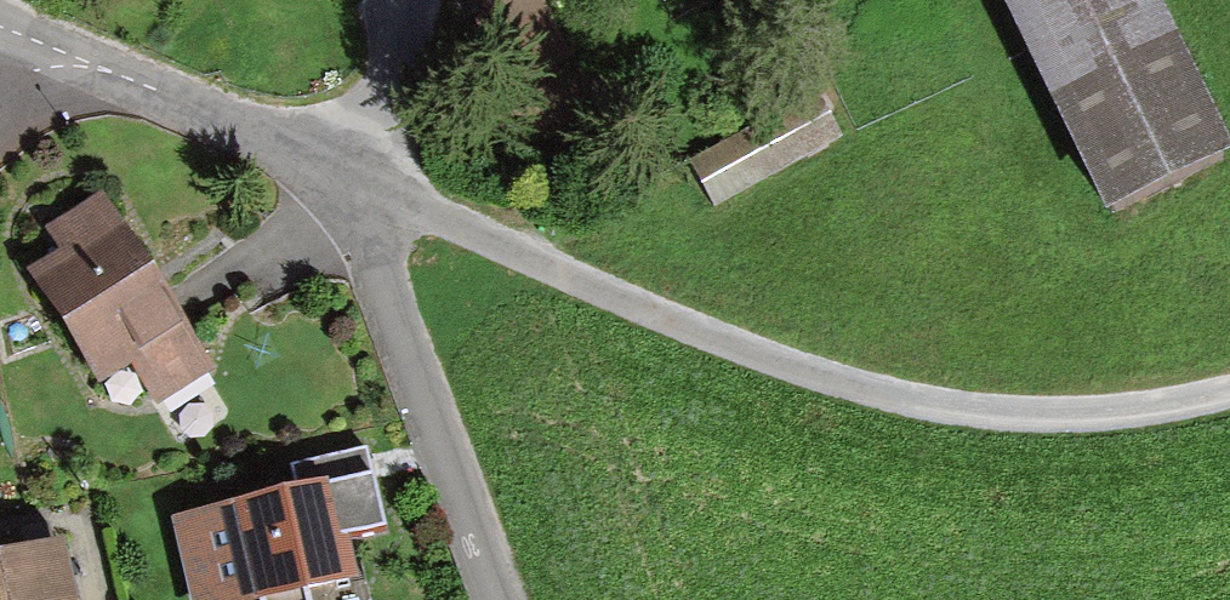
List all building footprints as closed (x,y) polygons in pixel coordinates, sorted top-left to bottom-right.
[(1109,221),(1229,161),(1229,144),(1159,0),(1000,0),(1109,221)] [(814,89),(687,160),(715,210),(842,139),(814,89)] [(133,369),(158,409),(215,373),(102,193),(45,229),(60,253),(25,274),(98,390),(133,369)] [(171,521),(190,599),(292,599),(360,584),(350,542),(389,533),(369,448),(291,467),(296,491),(171,521)] [(66,545),(0,560),(0,599),(79,599),(66,545)]
